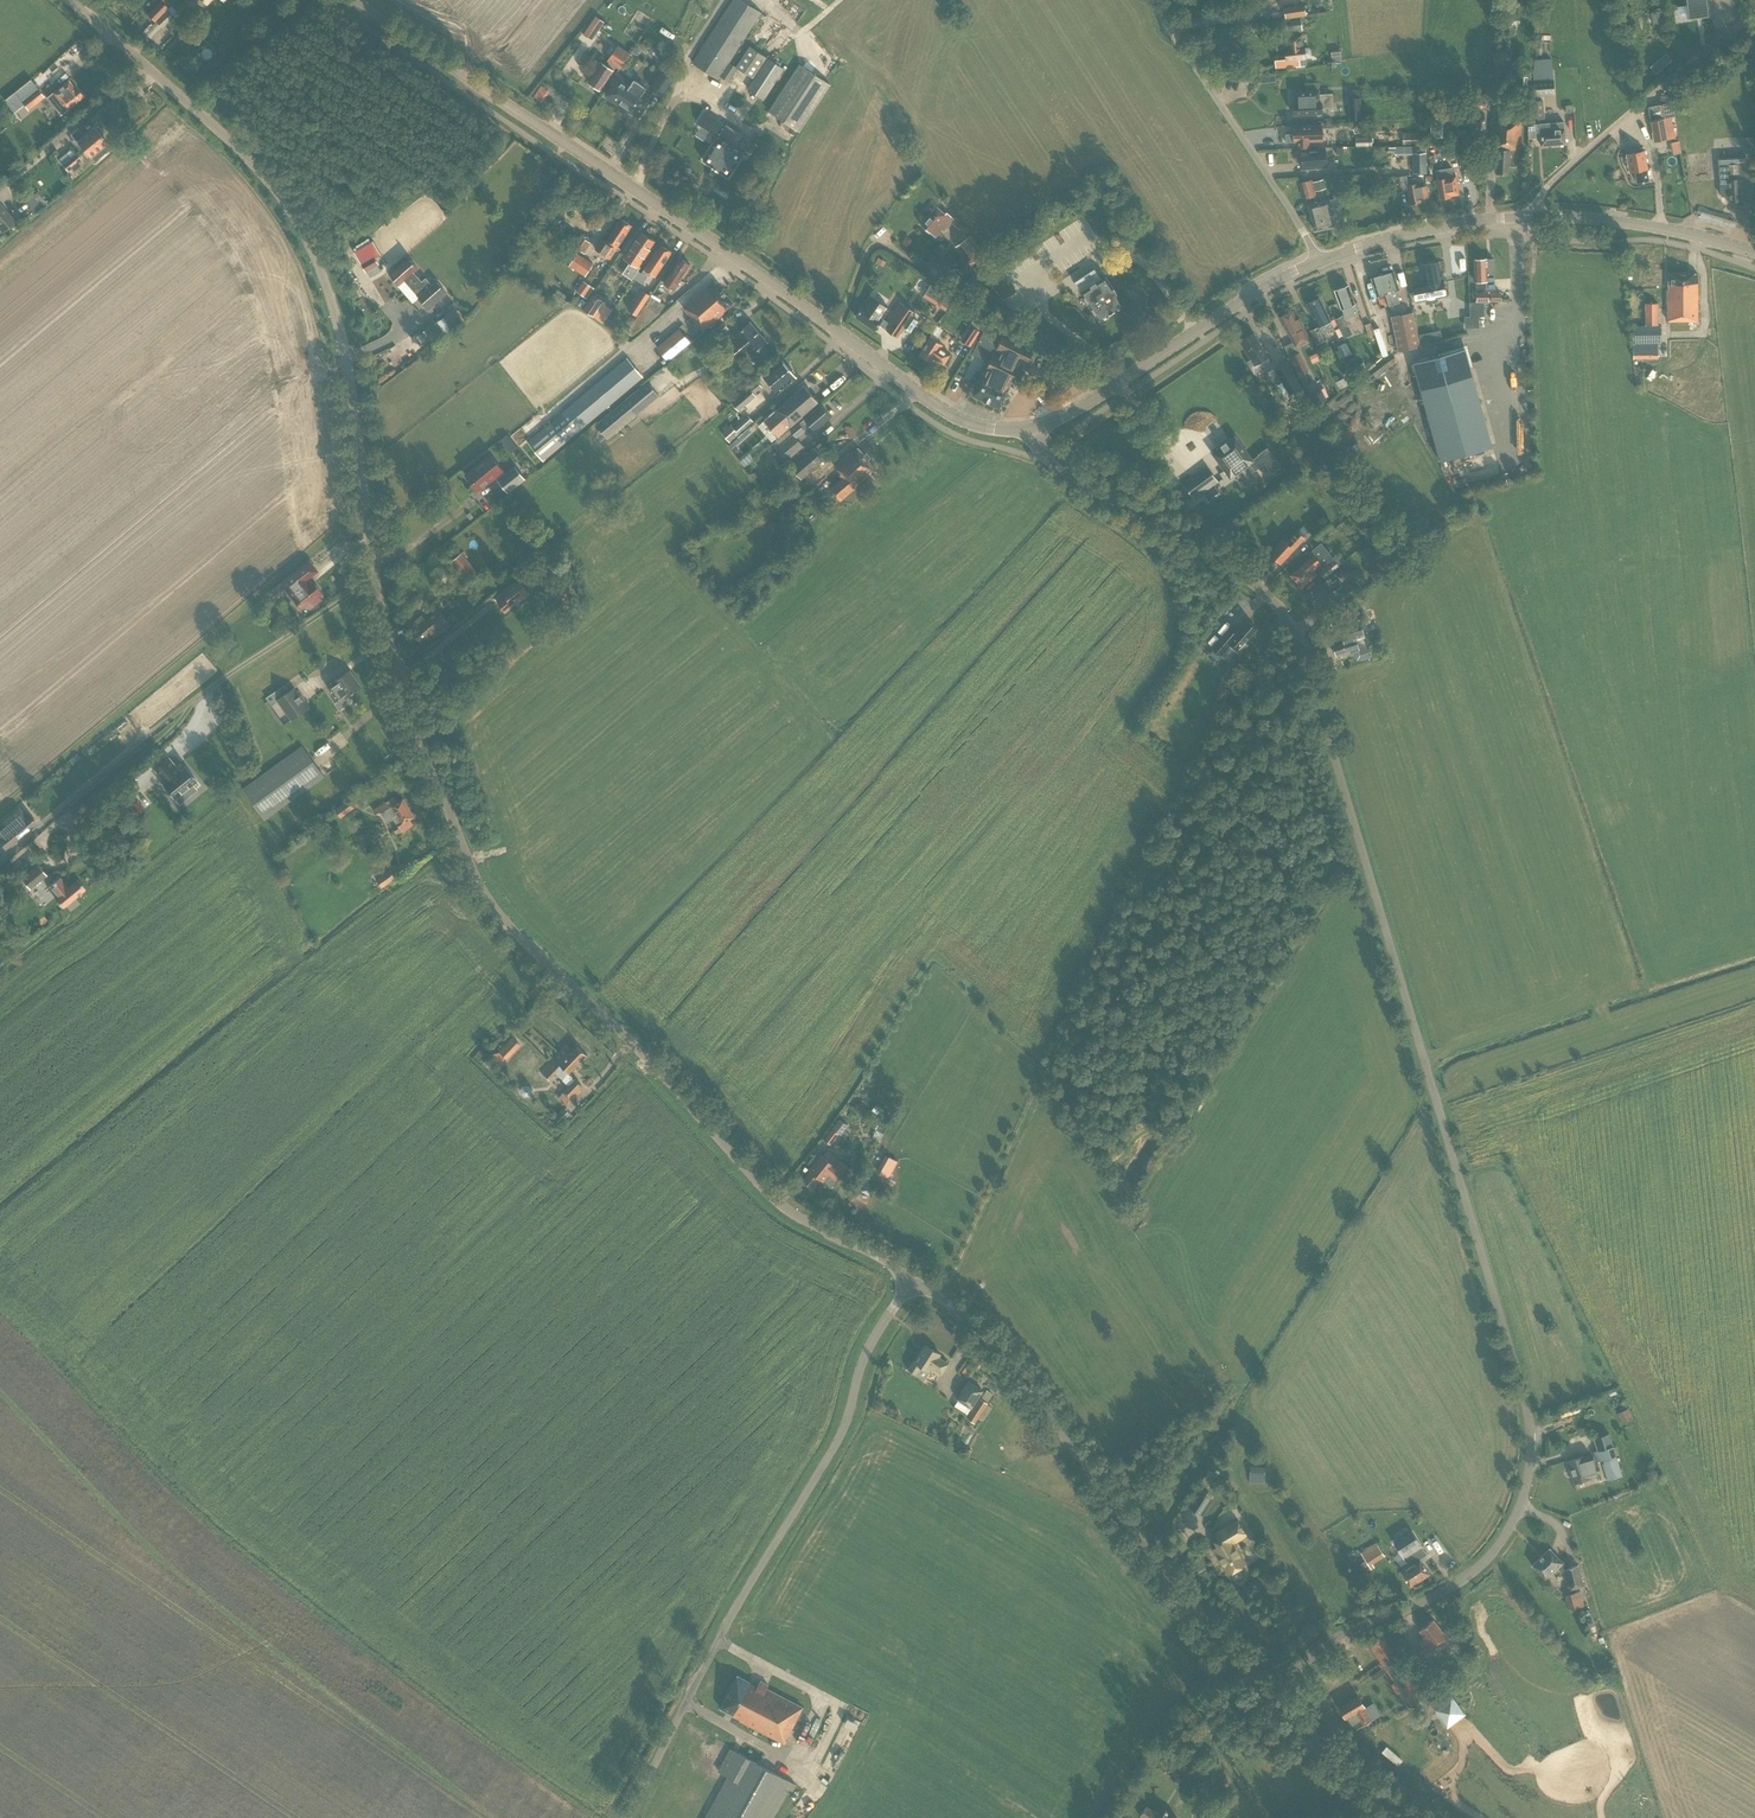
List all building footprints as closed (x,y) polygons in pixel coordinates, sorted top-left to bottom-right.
[(148,15),(154,21),(168,7),(167,6),(173,0),(162,0),(148,15)] [(172,3),(163,13),(169,18),(178,9),(176,7),(183,0),(175,0),(172,3)] [(693,63),(719,79),(721,76),(730,82),(738,68),(737,67),(730,63),(762,13),(741,0),(734,0),(693,63)] [(1707,0),(1687,0),(1690,19),(1699,18),(1702,18),(1709,17),(1707,0)] [(1305,5),(1285,8),(1286,18),(1306,15),(1305,5)] [(1645,14),(1647,25),(1654,24),(1663,23),(1662,12),(1652,13),(1645,14)] [(591,37),(603,19),(596,15),(584,33),(591,37)] [(1301,20),(1287,21),(1288,31),(1302,28),(1301,20)] [(1652,26),(1642,27),(1643,35),(1631,36),(1634,57),(1655,54),(1652,26)] [(1274,56),(1276,68),(1285,67),(1306,65),(1306,58),(1309,58),(1311,55),(1310,49),(1307,47),(1304,48),(1302,48),(1301,36),(1288,37),(1286,37),(1287,49),(1284,49),(1285,55),(1274,56)] [(662,53),(669,55),(673,43),(666,41),(662,53)] [(594,74),(589,82),(601,90),(617,67),(620,69),(630,54),(619,47),(618,46),(608,61),(610,62),(607,66),(604,64),(602,63),(602,64),(597,60),(589,71),(594,74)] [(750,46),(737,67),(738,68),(753,78),(767,57),(750,46)] [(1551,57),(1534,59),(1535,70),(1552,69),(1551,57)] [(584,59),(578,62),(581,69),(587,67),(584,59)] [(755,80),(748,90),(764,100),(784,69),(769,59),(755,80)] [(1331,63),(1334,83),(1342,82),(1340,62),(1331,63)] [(1753,62),(1742,62),(1742,71),(1753,71),(1753,62)] [(800,132),(831,85),(800,64),(769,111),(800,132)] [(1533,71),(1534,81),(1532,81),(1533,96),(1554,95),(1552,69),(1535,70),(1533,71)] [(649,87),(663,96),(674,80),(660,70),(649,87)] [(614,85),(607,95),(639,116),(648,102),(648,101),(651,96),(646,92),(645,92),(647,89),(634,80),(632,83),(620,75),(617,73),(610,83),(614,85)] [(1519,77),(1517,93),(1530,93),(1530,78),(1519,77)] [(31,80),(14,93),(28,110),(44,97),(31,80)] [(69,81),(47,98),(61,115),(84,97),(76,87),(75,88),(69,81)] [(1319,91),(1295,92),(1296,104),(1293,104),(1294,115),(1322,114),(1322,108),(1333,108),(1332,94),(1319,95),(1319,91)] [(748,92),(741,107),(749,111),(756,96),(748,92)] [(1361,98),(1350,98),(1350,120),(1362,119),(1361,98)] [(1532,101),(1533,119),(1544,118),(1543,100),(1532,101)] [(1670,101),(1663,102),(1665,114),(1672,113),(1670,101)] [(707,112),(699,124),(715,135),(712,140),(716,142),(704,161),(729,177),(744,154),(723,140),(727,134),(719,129),(723,123),(707,112)] [(1651,121),(1654,142),(1675,138),(1672,117),(1651,121)] [(1509,174),(1509,166),(1519,167),(1520,155),(1522,121),(1492,119),(1490,145),(1499,145),(1497,174),(1509,174)] [(1409,121),(1409,132),(1402,132),(1403,144),(1422,143),(1422,121),(1409,121)] [(1564,122),(1540,124),(1542,146),(1566,144),(1564,122)] [(1295,142),(1296,148),(1311,147),(1311,141),(1323,141),(1322,125),(1294,126),(1294,136),(1286,136),(1287,142),(1295,142)] [(107,143),(93,126),(84,134),(78,127),(67,137),(79,150),(76,153),(72,148),(58,160),(68,171),(82,160),(78,154),(83,150),(89,157),(91,156),(95,161),(109,149),(105,144),(107,143)] [(1535,126),(1528,127),(1529,139),(1536,138),(1535,126)] [(1356,137),(1356,146),(1372,145),(1371,137),(1356,137)] [(1636,147),(1626,149),(1627,154),(1630,172),(1636,172),(1638,183),(1649,181),(1647,169),(1648,169),(1645,151),(1637,152),(1636,147)] [(1326,148),(1296,150),(1296,161),(1302,160),(1303,170),(1327,168),(1326,148)] [(1427,152),(1413,153),(1414,173),(1427,173),(1427,152)] [(1746,157),(1719,159),(1722,196),(1729,196),(1730,201),(1742,200),(1740,179),(1748,178),(1746,157)] [(1456,175),(1451,176),(1450,171),(1445,172),(1444,166),(1434,167),(1436,180),(1438,179),(1441,199),(1451,197),(1451,196),(1459,194),(1456,175)] [(1398,192),(1406,191),(1403,176),(1395,176),(1396,183),(1398,192)] [(1427,186),(1419,187),(1418,183),(1417,183),(1415,177),(1406,179),(1407,185),(1411,204),(1421,202),(1421,198),(1429,197),(1427,186)] [(1312,180),(1301,182),(1304,199),(1316,196),(1315,190),(1326,188),(1324,179),(1312,181),(1312,180)] [(1341,197),(1329,200),(1309,205),(1315,231),(1336,225),(1345,223),(1340,203),(1342,203),(1341,197)] [(3,232),(16,222),(0,203),(0,229),(3,232)] [(922,225),(930,233),(931,232),(936,237),(944,228),(945,229),(954,219),(947,212),(946,214),(938,207),(934,212),(922,225)] [(1737,223),(1702,213),(1700,220),(1735,230),(1737,223)] [(602,241),(596,250),(610,259),(632,225),(622,219),(607,241),(606,243),(602,241)] [(630,262),(623,273),(633,280),(641,267),(639,266),(641,263),(656,241),(642,232),(624,258),(630,262)] [(583,237),(576,248),(583,252),(589,242),(583,237)] [(969,238),(956,248),(969,266),(982,257),(969,238)] [(643,284),(650,273),(655,277),(672,252),(661,245),(651,261),(650,260),(650,261),(642,274),(639,272),(635,278),(643,284)] [(570,266),(586,276),(594,265),(578,254),(570,266)] [(378,264),(374,258),(362,265),(366,272),(378,264)] [(392,279),(395,283),(398,282),(400,285),(405,280),(414,291),(416,290),(421,296),(419,298),(428,308),(434,303),(435,304),(447,293),(446,292),(437,282),(433,285),(427,278),(422,282),(414,272),(418,268),(409,258),(390,274),(393,277),(392,279)] [(681,258),(664,283),(674,290),(691,265),(681,258)] [(1494,258),(1487,259),(1475,260),(1476,281),(1486,281),(1487,289),(1495,288),(1494,258)] [(1416,302),(1447,296),(1443,280),(1442,280),(1439,262),(1423,265),(1427,283),(1413,285),(1416,302)] [(1095,269),(1075,282),(1082,292),(1100,321),(1124,305),(1106,276),(1101,279),(1095,269)] [(1394,272),(1382,275),(1372,278),(1378,297),(1386,294),(1389,306),(1395,304),(1399,303),(1396,293),(1400,292),(1399,290),(1394,272)] [(1698,273),(1688,273),(1669,273),(1669,284),(1671,284),(1671,289),(1668,289),(1668,321),(1698,321),(1698,273)] [(966,281),(972,290),(979,285),(973,276),(966,281)] [(715,281),(683,308),(704,331),(725,313),(724,311),(734,303),(715,281)] [(1048,285),(1041,289),(1046,299),(1053,295),(1048,285)] [(1358,302),(1355,303),(1349,286),(1335,290),(1342,309),(1345,315),(1346,318),(1362,313),(1358,302)] [(934,298),(947,307),(954,296),(941,287),(934,298)] [(1367,311),(1372,309),(1364,288),(1358,290),(1367,311)] [(551,299),(563,307),(566,301),(564,299),(566,296),(557,289),(551,299)] [(637,316),(650,295),(643,291),(630,311),(637,316)] [(1502,293),(1491,293),(1491,298),(1489,298),(1489,292),(1477,292),(1477,301),(1489,301),(1491,301),(1502,301),(1502,293)] [(593,295),(584,310),(594,317),(604,302),(593,295)] [(632,336),(660,313),(665,304),(651,295),(626,332),(632,336)] [(857,316),(856,316),(876,330),(876,329),(880,323),(884,326),(883,327),(887,330),(897,338),(915,312),(900,302),(887,321),(883,318),(890,309),(871,296),(857,316)] [(1331,321),(1320,298),(1308,304),(1316,322),(1317,322),(1319,327),(1311,331),(1317,343),(1329,337),(1326,332),(1334,328),(1331,321)] [(1484,303),(1469,304),(1470,318),(1464,319),(1465,330),(1479,329),(1479,318),(1485,317),(1484,303)] [(1646,325),(1658,325),(1658,304),(1646,304),(1646,325)] [(1300,318),(1298,319),(1293,311),(1281,317),(1290,335),(1295,345),(1309,338),(1300,318)] [(1391,316),(1399,351),(1420,346),(1413,312),(1391,316)] [(1335,318),(1343,335),(1350,332),(1342,315),(1335,318)] [(437,321),(444,333),(451,329),(444,317),(437,321)] [(972,326),(978,330),(983,322),(977,318),(972,326)] [(1372,324),(1376,336),(1383,334),(1379,321),(1378,319),(1371,321),(1372,324)] [(710,333),(716,340),(729,328),(723,322),(710,333)] [(751,322),(735,336),(738,340),(728,349),(736,358),(746,349),(752,356),(767,342),(751,322)] [(1365,324),(1369,337),(1375,335),(1370,322),(1365,324)] [(978,340),(972,354),(990,363),(984,375),(984,374),(973,395),(984,400),(989,403),(1000,408),(1007,392),(1012,381),(1016,383),(1018,384),(1035,349),(988,325),(980,341),(978,340)] [(1634,343),(1661,342),(1661,326),(1634,326),(1634,343)] [(938,327),(920,354),(924,356),(923,357),(931,363),(934,358),(944,365),(951,354),(941,348),(943,344),(936,340),(942,329),(938,327)] [(965,336),(974,338),(976,330),(967,328),(965,336)] [(669,361),(690,342),(680,330),(658,348),(669,361)] [(1440,331),(1426,333),(1429,346),(1439,343),(1443,343),(1440,331)] [(1337,346),(1343,357),(1350,353),(1344,343),(1337,346)] [(1634,359),(1658,358),(1658,344),(1634,344),(1634,359)] [(1465,348),(1412,363),(1440,461),(1492,446),(1465,348)] [(1291,357),(1300,375),(1309,371),(1300,353),(1291,357)] [(643,377),(632,364),(628,358),(528,442),(543,461),(643,377)] [(764,380),(766,378),(779,393),(797,377),(783,360),(764,375),(764,374),(761,376),(764,380)] [(1301,389),(1286,364),(1274,372),(1289,396),(1301,389)] [(1345,370),(1349,379),(1361,374),(1356,365),(1345,370)] [(1336,382),(1339,389),(1347,385),(1344,378),(1336,382)] [(595,424),(608,439),(659,396),(647,381),(595,424)] [(758,382),(733,404),(739,412),(757,397),(755,395),(763,388),(758,382)] [(819,402),(805,386),(777,410),(766,420),(779,436),(791,426),(819,402)] [(1321,390),(1313,394),(1318,404),(1327,400),(1321,390)] [(821,405),(791,431),(790,430),(773,444),(777,449),(782,455),(778,459),(782,464),(786,460),(787,461),(804,446),(797,437),(805,430),(811,425),(815,430),(831,416),(821,405)] [(734,428),(730,424),(721,433),(730,442),(753,421),(748,415),(734,428)] [(747,433),(750,431),(747,428),(738,436),(741,439),(741,440),(748,434),(747,433)] [(731,448),(741,439),(738,436),(728,445),(731,448)] [(1253,459),(1236,436),(1212,453),(1230,478),(1250,464),(1255,471),(1265,464),(1272,474),(1282,467),(1267,447),(1258,454),(1259,455),(1253,459)] [(802,479),(825,459),(815,448),(792,468),(802,479)] [(876,470),(876,469),(858,448),(850,455),(850,454),(835,466),(841,474),(840,475),(842,478),(830,489),(841,501),(866,479),(871,485),(881,476),(876,470)] [(466,475),(479,491),(497,477),(499,480),(508,493),(525,479),(515,467),(506,474),(504,471),(491,455),(466,475)] [(1194,480),(1192,477),(1183,483),(1195,499),(1218,482),(1209,469),(1194,480)] [(1355,513),(1360,520),(1371,512),(1365,505),(1355,513)] [(1379,517),(1365,527),(1371,536),(1385,526),(1379,517)] [(1334,528),(1326,519),(1311,531),(1319,540),(1334,528)] [(1408,535),(1415,545),(1434,532),(1427,522),(1408,535)] [(1287,557),(1294,549),(1294,548),(1303,539),(1296,533),(1287,542),(1284,539),(1277,547),(1278,548),(1271,555),(1280,563),(1286,556),(1287,557)] [(1311,571),(1319,564),(1322,569),(1319,571),(1324,578),(1340,566),(1336,561),(1337,560),(1322,542),(1309,553),(1313,557),(1305,563),(1291,575),(1301,588),(1316,576),(1311,571)] [(452,561),(466,579),(477,571),(462,553),(452,561)] [(536,566),(543,575),(557,564),(550,555),(536,566)] [(283,584),(277,588),(282,594),(287,590),(291,594),(302,608),(307,604),(311,609),(322,600),(319,595),(322,593),(314,583),(312,585),(307,580),(318,571),(311,562),(299,571),(283,584)] [(1314,594),(1309,597),(1316,606),(1320,603),(1322,605),(1330,600),(1332,603),(1350,590),(1337,572),(1336,573),(1337,574),(1312,592),(1314,594)] [(522,600),(530,593),(519,579),(496,598),(499,603),(506,612),(521,599),(522,600)] [(1359,603),(1364,618),(1373,616),(1368,600),(1359,603)] [(421,642),(438,627),(443,633),(452,625),(439,610),(431,618),(435,623),(431,626),(423,615),(414,623),(419,629),(413,633),(421,642)] [(1230,628),(1213,648),(1224,659),(1234,648),(1240,654),(1248,644),(1245,642),(1257,629),(1248,621),(1237,634),(1230,628)] [(277,629),(280,634),(287,629),(284,625),(277,629)] [(1343,640),(1333,643),(1337,656),(1359,650),(1361,654),(1370,651),(1362,625),(1341,632),(1343,640)] [(351,671),(334,682),(335,682),(328,687),(339,703),(346,698),(362,686),(351,671)] [(1226,680),(1233,684),(1239,675),(1231,671),(1226,680)] [(1216,696),(1225,701),(1230,690),(1222,685),(1216,696)] [(292,721),(309,709),(295,689),(278,701),(292,721)] [(194,739),(180,750),(185,757),(199,745),(194,739)] [(303,746),(243,789),(265,820),(325,777),(303,746)] [(169,758),(155,769),(166,783),(163,785),(174,799),(183,792),(188,797),(196,790),(192,785),(197,780),(186,767),(180,772),(169,758)] [(404,799),(398,802),(395,797),(373,810),(375,814),(380,811),(387,822),(394,818),(402,832),(414,825),(411,819),(414,817),(404,799)] [(335,809),(342,817),(354,807),(348,799),(335,809)] [(137,800),(131,805),(138,815),(145,809),(137,800)] [(0,824),(0,837),(8,847),(38,823),(30,813),(26,816),(19,808),(0,824)] [(420,847),(425,854),(440,845),(435,837),(420,847)] [(56,854),(60,864),(70,861),(66,851),(56,854)] [(22,878),(31,889),(47,875),(38,864),(22,878)] [(390,870),(379,878),(384,886),(396,878),(390,870)] [(86,889),(78,879),(68,887),(60,877),(49,886),(57,896),(55,898),(63,907),(67,905),(68,907),(77,899),(75,897),(86,889)] [(499,1051),(507,1059),(520,1045),(512,1037),(499,1051)] [(583,1086),(569,1074),(587,1055),(578,1046),(572,1053),(566,1048),(542,1073),(549,1080),(555,1073),(562,1080),(568,1086),(562,1093),(563,1093),(559,1097),(568,1105),(572,1101),(570,1100),(583,1086)] [(825,1141),(831,1145),(838,1133),(840,1134),(848,1124),(840,1119),(833,1129),(825,1141)] [(825,1181),(832,1187),(848,1166),(840,1160),(836,1166),(822,1155),(810,1170),(811,1171),(803,1181),(812,1188),(820,1178),(824,1181),(825,1181)] [(894,1162),(884,1156),(874,1173),(885,1179),(894,1162)] [(876,1187),(867,1182),(862,1191),(871,1196),(876,1187)] [(845,1183),(840,1193),(848,1196),(853,1186),(845,1183)] [(941,1354),(926,1344),(915,1361),(914,1360),(908,1369),(917,1374),(922,1367),(930,1371),(933,1367),(942,1373),(949,1363),(940,1356),(941,1354)] [(962,1392),(963,1392),(958,1399),(972,1408),(983,1391),(969,1381),(962,1392)] [(993,1406),(987,1403),(994,1393),(987,1389),(981,1399),(980,1398),(969,1416),(976,1421),(978,1418),(983,1422),(993,1406)] [(1598,1461),(1603,1460),(1604,1463),(1603,1464),(1608,1480),(1622,1476),(1617,1460),(1616,1456),(1613,1445),(1595,1451),(1598,1461)] [(1596,1476),(1596,1474),(1590,1454),(1584,1456),(1584,1455),(1567,1460),(1574,1483),(1590,1478),(1596,1476)] [(1220,1476),(1209,1469),(1202,1481),(1212,1487),(1220,1476)] [(1212,1498),(1200,1490),(1189,1507),(1201,1514),(1212,1498)] [(1228,1573),(1246,1562),(1234,1542),(1247,1535),(1237,1520),(1216,1533),(1222,1544),(1213,1549),(1228,1573)] [(1394,1543),(1409,1566),(1401,1571),(1411,1586),(1430,1574),(1420,1559),(1427,1554),(1413,1531),(1394,1543)] [(1362,1555),(1371,1569),(1374,1567),(1372,1563),(1384,1555),(1378,1545),(1362,1555)] [(1533,1565),(1546,1579),(1558,1567),(1560,1570),(1563,1569),(1569,1590),(1584,1586),(1578,1564),(1569,1567),(1564,1561),(1563,1562),(1550,1549),(1533,1565)] [(1580,1592),(1565,1597),(1570,1610),(1584,1605),(1580,1592)] [(1419,1640),(1430,1652),(1434,1648),(1435,1650),(1449,1638),(1433,1619),(1420,1631),(1424,1636),(1419,1640)] [(1425,1696),(1383,1636),(1370,1646),(1411,1706),(1425,1696)] [(349,1640),(344,1646),(359,1656),(363,1650),(349,1640)] [(1415,1655),(1426,1669),(1433,1663),(1422,1649),(1415,1655)] [(741,1719),(740,1721),(785,1744),(803,1707),(767,1689),(769,1685),(761,1681),(758,1687),(750,1683),(751,1682),(738,1676),(721,1709),(741,1719)] [(1364,1708),(1365,1707),(1358,1696),(1340,1707),(1346,1718),(1352,1727),(1361,1721),(1364,1725),(1371,1720),(1364,1708)] [(793,1783),(731,1749),(723,1763),(719,1771),(729,1777),(706,1817),(774,1817),(793,1783)] [(1146,1806),(1140,1816),(1144,1817),(1173,1817),(1168,1815),(1166,1817),(1146,1806)]
